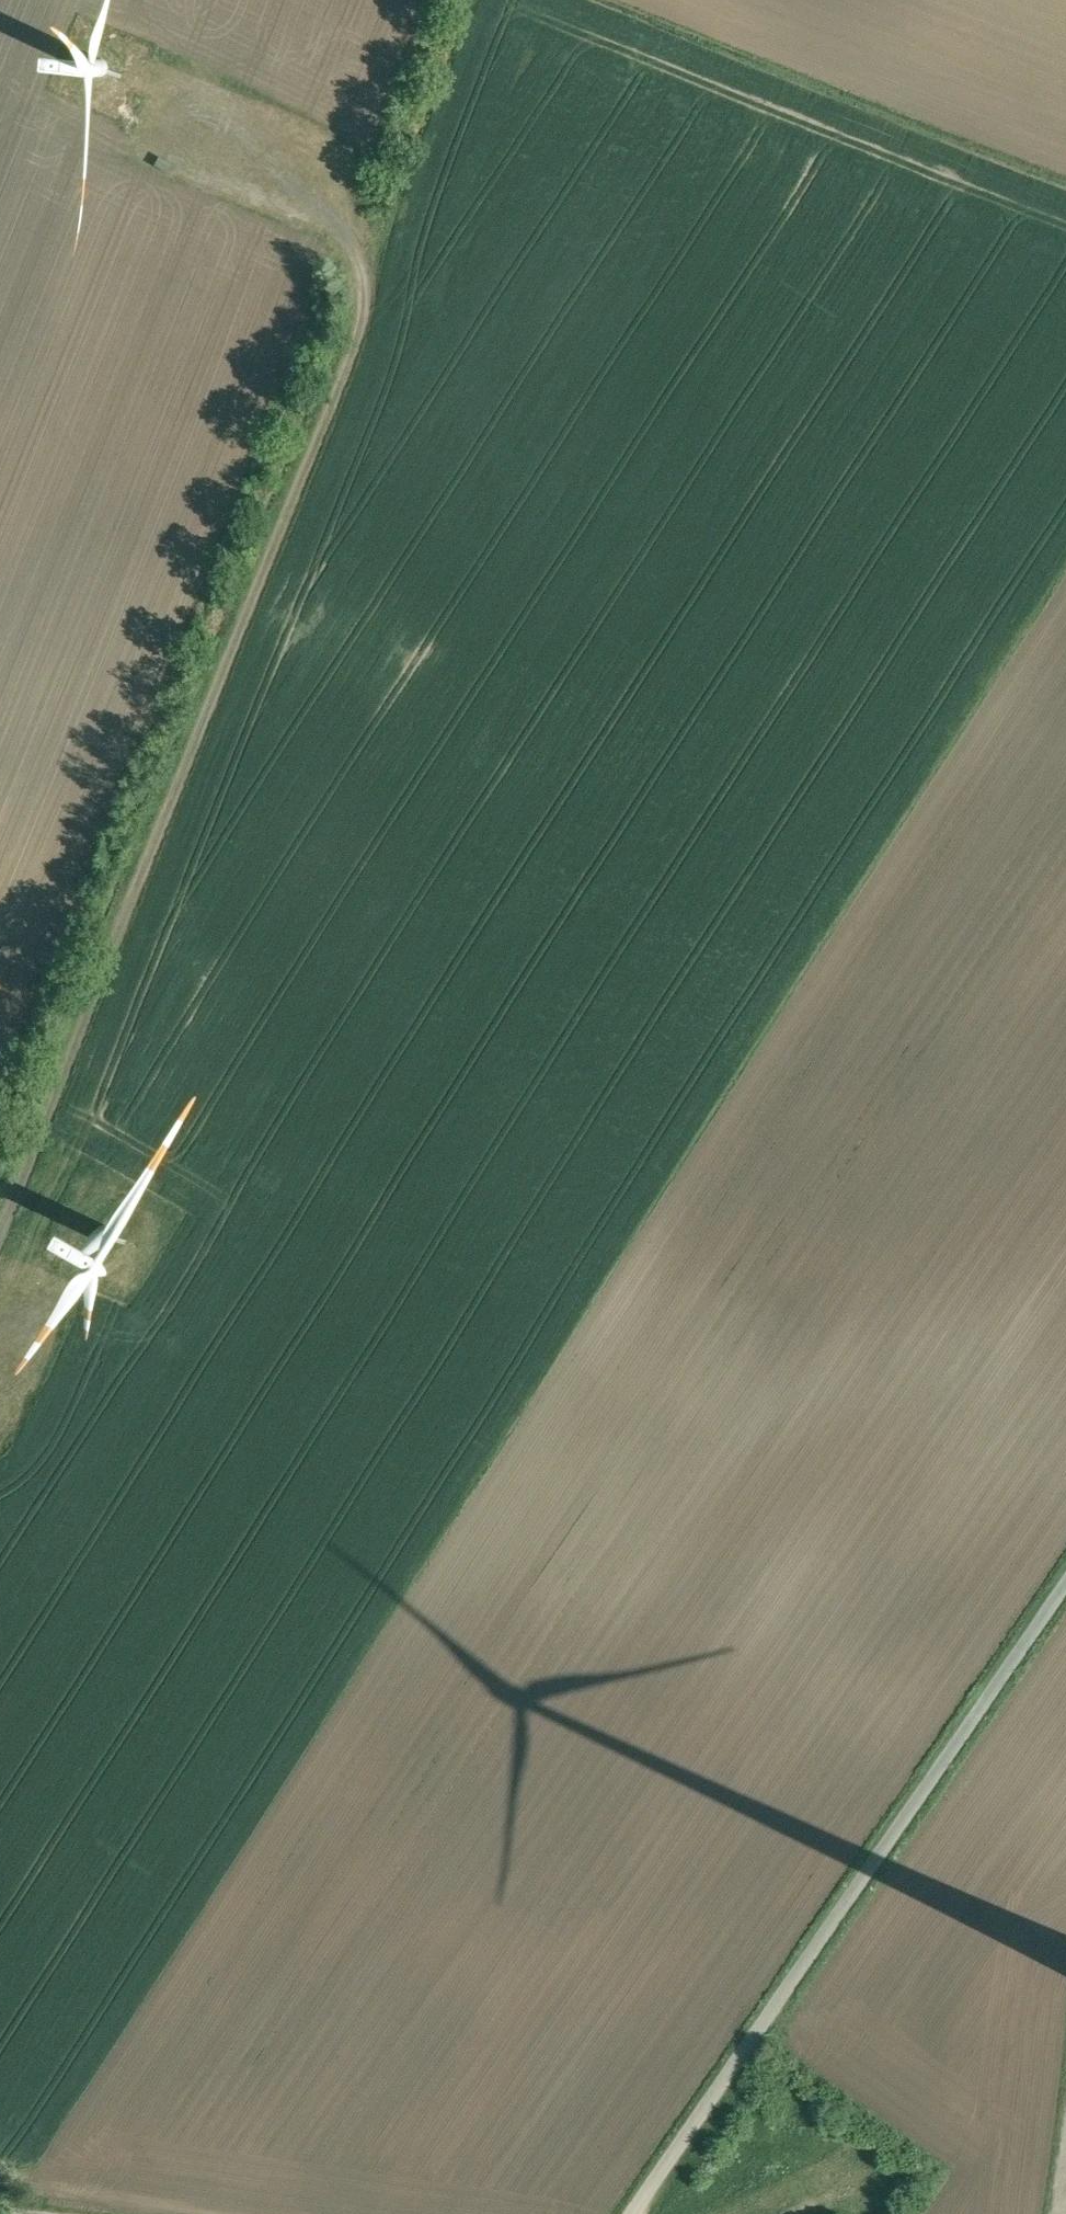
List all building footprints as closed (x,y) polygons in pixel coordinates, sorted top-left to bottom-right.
[(878,2209),(866,2201),(857,2213),(874,2213),(878,2209)]
